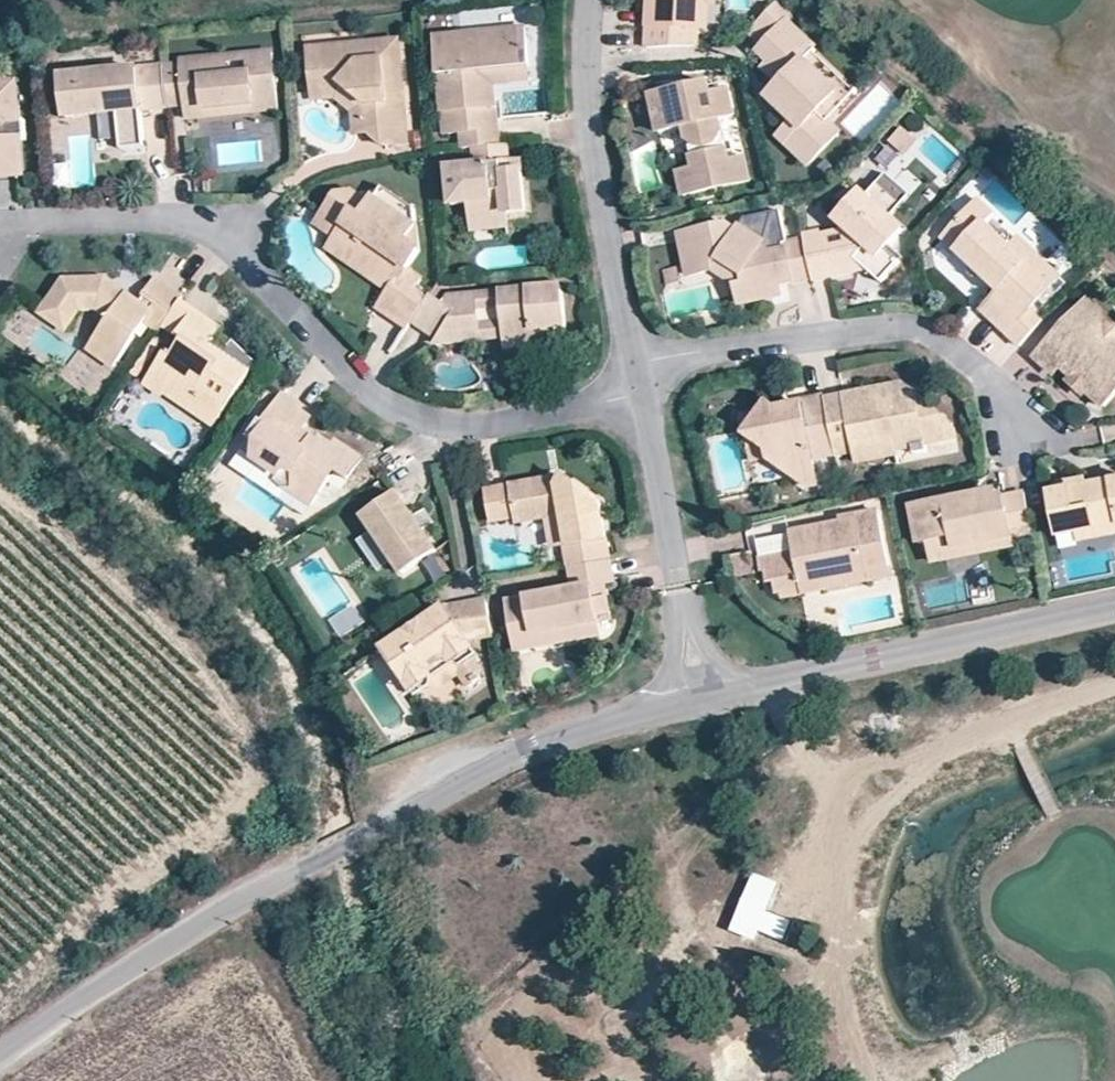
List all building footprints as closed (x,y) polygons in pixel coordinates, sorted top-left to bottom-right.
[(644,48),(693,46),(694,24),(695,7),(702,0),(646,0),(644,48)] [(695,7),(694,24),(703,25),(704,2),(712,2),(712,0),(702,0),(695,7)] [(804,62),(816,50),(787,23),(793,17),(777,2),(749,32),(765,46),(759,52),(771,63),(765,69),(782,85),(791,92),(779,106),(795,121),(781,136),(811,164),(840,132),(831,124),(819,113),(837,93),(804,62)] [(473,148),(500,146),(494,85),(492,71),(529,68),(525,29),(434,38),(444,135),(461,133),(462,149),(473,148)] [(365,128),(368,130),(385,144),(410,142),(401,55),(383,40),(360,42),(361,46),(340,49),(339,44),(309,47),(313,90),(339,88),(343,82),(368,100),(363,108),(365,128)] [(849,80),(816,50),(804,62),(837,93),(819,113),(831,124),(862,92),(849,80)] [(164,67),(168,107),(186,105),(204,104),(204,110),(252,105),(253,113),(277,110),(272,53),(248,55),(249,74),(228,76),(226,57),(181,62),(182,65),(164,67)] [(141,110),(168,107),(164,67),(104,72),(103,67),(62,71),(66,117),(68,117),(117,112),(121,150),(145,148),(141,110)] [(530,81),(529,68),(492,71),(494,85),(530,81)] [(23,172),(20,137),(25,136),(24,116),(19,116),(16,82),(0,83),(0,173),(23,172)] [(357,132),(368,130),(365,128),(363,108),(368,100),(343,82),(339,88),(313,90),(314,99),(338,96),(355,108),(357,132)] [(710,95),(707,83),(650,96),(658,133),(684,127),(693,169),(677,172),(682,196),(748,182),(742,157),(727,161),(718,120),(734,116),(728,91),(710,95)] [(770,98),(779,106),(791,92),(782,85),(770,98)] [(187,119),(253,113),(252,105),(204,110),(204,104),(186,105),(187,119)] [(904,127),(891,141),(905,154),(918,140),(904,127)] [(506,214),(507,214),(526,212),(521,162),(508,163),(506,145),(500,146),(473,148),(475,166),(449,169),(452,206),(470,204),(472,223),(497,221),(496,210),(505,209),(506,214)] [(882,177),(876,184),(897,202),(904,195),(882,177)] [(802,236),(803,239),(811,279),(811,281),(828,278),(827,272),(834,271),(860,265),(880,283),(899,262),(884,249),(901,230),(885,216),(897,202),(876,184),(864,197),(859,192),(834,220),(846,230),(820,236),(819,233),(802,236)] [(398,278),(390,289),(379,306),(409,327),(412,320),(428,298),(414,288),(421,278),(406,268),(419,249),(415,206),(383,186),(371,205),(352,191),(337,194),(325,211),(344,224),(336,236),(398,278)] [(986,268),(980,274),(997,291),(980,309),(1006,334),(1031,308),(1060,276),(1034,251),(1025,261),(1009,244),(1011,242),(1012,241),(1012,239),(1012,237),(1011,235),(1010,234),(1009,234),(1007,233),(1006,233),(1004,233),(1003,234),(1002,236),(999,238),(985,224),(993,215),(978,200),(942,238),(972,267),(977,261),(986,268)] [(509,232),(507,214),(506,214),(505,209),(496,210),(497,221),(472,223),(473,236),(509,232)] [(317,222),(336,236),(344,224),(325,211),(317,222)] [(811,279),(803,239),(782,244),(784,250),(771,253),(760,246),(762,242),(738,227),(736,231),(725,224),(679,236),(689,276),(714,270),(712,261),(719,259),(742,275),(747,303),(773,297),(771,287),(778,286),(811,279)] [(1018,235),(1012,241),(1011,242),(1009,244),(1025,261),(1034,251),(1018,235)] [(328,247),(390,289),(398,278),(336,236),(328,247)] [(1062,248),(1049,260),(1065,278),(1079,266),(1062,248)] [(739,304),(747,303),(742,275),(719,259),(712,261),(714,270),(735,285),(739,304)] [(972,267),(980,274),(986,268),(977,261),(972,267)] [(167,321),(184,296),(186,293),(159,275),(142,299),(130,290),(128,294),(119,288),(121,285),(107,275),(67,275),(66,278),(43,310),(68,328),(82,307),(100,306),(113,315),(93,346),(117,362),(148,317),(163,327),(167,321)] [(130,290),(121,285),(119,288),(128,294),(130,290)] [(428,298),(412,320),(439,339),(444,332),(480,330),(480,329),(478,307),(503,305),(505,327),(506,336),(507,347),(534,345),(535,352),(549,351),(557,344),(555,327),(566,326),(562,285),(450,296),(445,303),(431,294),(428,298)] [(780,296),(778,286),(771,287),(773,297),(780,296)] [(212,319),(213,316),(184,296),(167,321),(188,336),(177,352),(171,347),(149,380),(165,390),(167,388),(217,421),(259,358),(237,336),(226,352),(212,342),(221,328),(212,319)] [(1081,305),(1114,337),(1114,327),(1087,300),(1081,305)] [(1081,305),(1034,355),(1051,372),(1059,364),(1069,374),(1081,386),(1101,404),(1114,389),(1114,337),(1081,305)] [(1043,320),(1031,308),(1006,334),(1019,346),(1043,320)] [(224,323),(213,316),(212,319),(221,328),(224,323)] [(437,343),(506,336),(505,327),(480,329),(480,330),(444,332),(439,339),(437,343)] [(1077,390),(1081,386),(1069,374),(1064,379),(1077,390)] [(824,397),(834,453),(856,449),(855,445),(892,438),(895,449),(912,445),(913,452),(927,449),(925,443),(956,437),(954,426),(915,391),(903,394),(900,383),(864,389),(866,401),(847,404),(844,393),(824,397)] [(864,389),(844,393),(847,404),(866,401),(864,389)] [(300,484),(317,496),(333,474),(326,469),(331,462),(349,476),(363,455),(339,438),(337,443),(324,434),(321,438),(315,433),(307,445),(296,437),(312,414),(299,404),(301,401),(286,390),(266,418),(274,423),(264,436),(262,434),(261,435),(258,455),(280,474),(276,479),(285,487),(290,486),(300,484)] [(792,474),(814,470),(812,458),(834,453),(824,397),(823,394),(799,398),(800,402),(802,414),(785,417),(783,406),(741,414),(745,433),(763,430),(768,458),(792,474)] [(800,402),(783,406),(785,417),(802,414),(800,402)] [(816,483),(814,470),(792,474),(808,485),(816,483)] [(571,566),(610,559),(607,539),(606,539),(599,501),(563,476),(557,485),(550,487),(548,479),(486,489),(492,522),(516,517),(517,523),(563,515),(568,546),(571,566)] [(563,476),(548,479),(550,487),(557,485),(563,476)] [(1110,481),(1111,487),(1088,491),(1086,486),(1048,493),(1057,537),(1076,534),(1114,526),(1114,480),(1110,481)] [(1110,481),(1086,486),(1088,491),(1111,487),(1110,481)] [(313,502),(317,496),(300,484),(290,486),(313,502)] [(397,494),(363,517),(402,574),(436,551),(397,494)] [(993,498),(967,503),(978,508),(995,505),(993,498)] [(983,550),(1011,544),(1010,538),(1032,534),(1025,499),(995,505),(978,508),(967,503),(922,511),(929,547),(956,542),(964,547),(976,544),(983,550)] [(776,593),(781,592),(803,588),(801,578),(823,573),(824,578),(887,565),(876,511),(853,515),(854,520),(790,532),(794,552),(759,559),(762,571),(765,570),(767,583),(774,581),(776,593)] [(746,525),(749,547),(780,543),(777,521),(746,525)] [(1114,534),(1114,526),(1076,534),(1078,542),(1114,534)] [(1013,553),(1011,544),(983,550),(976,544),(964,547),(956,542),(929,547),(933,568),(1013,553)] [(732,574),(754,573),(753,551),(731,552),(732,574)] [(591,585),(605,583),(614,581),(610,559),(569,567),(573,588),(506,601),(516,651),(536,647),(534,633),(577,626),(580,640),(600,636),(598,622),(611,620),(607,597),(594,600),(591,585)] [(889,577),(887,565),(824,578),(823,573),(801,578),(803,588),(781,592),(782,598),(889,577)] [(607,597),(605,583),(591,585),(594,600),(607,597)] [(486,600),(468,604),(474,638),(492,636),(486,600)] [(460,666),(467,662),(475,656),(466,640),(474,638),(468,604),(444,608),(419,625),(423,630),(412,638),(408,632),(383,649),(408,685),(427,672),(432,679),(453,664),(460,666)] [(419,625),(408,632),(412,638),(423,630),(419,625)] [(536,647),(580,640),(577,626),(534,633),(536,647)] [(480,680),(467,662),(460,666),(453,664),(432,679),(439,688),(459,674),(468,688),(480,680)] [(413,693),(432,679),(427,672),(408,685),(413,693)] [(785,942),(795,919),(766,907),(756,930),(785,942)]
